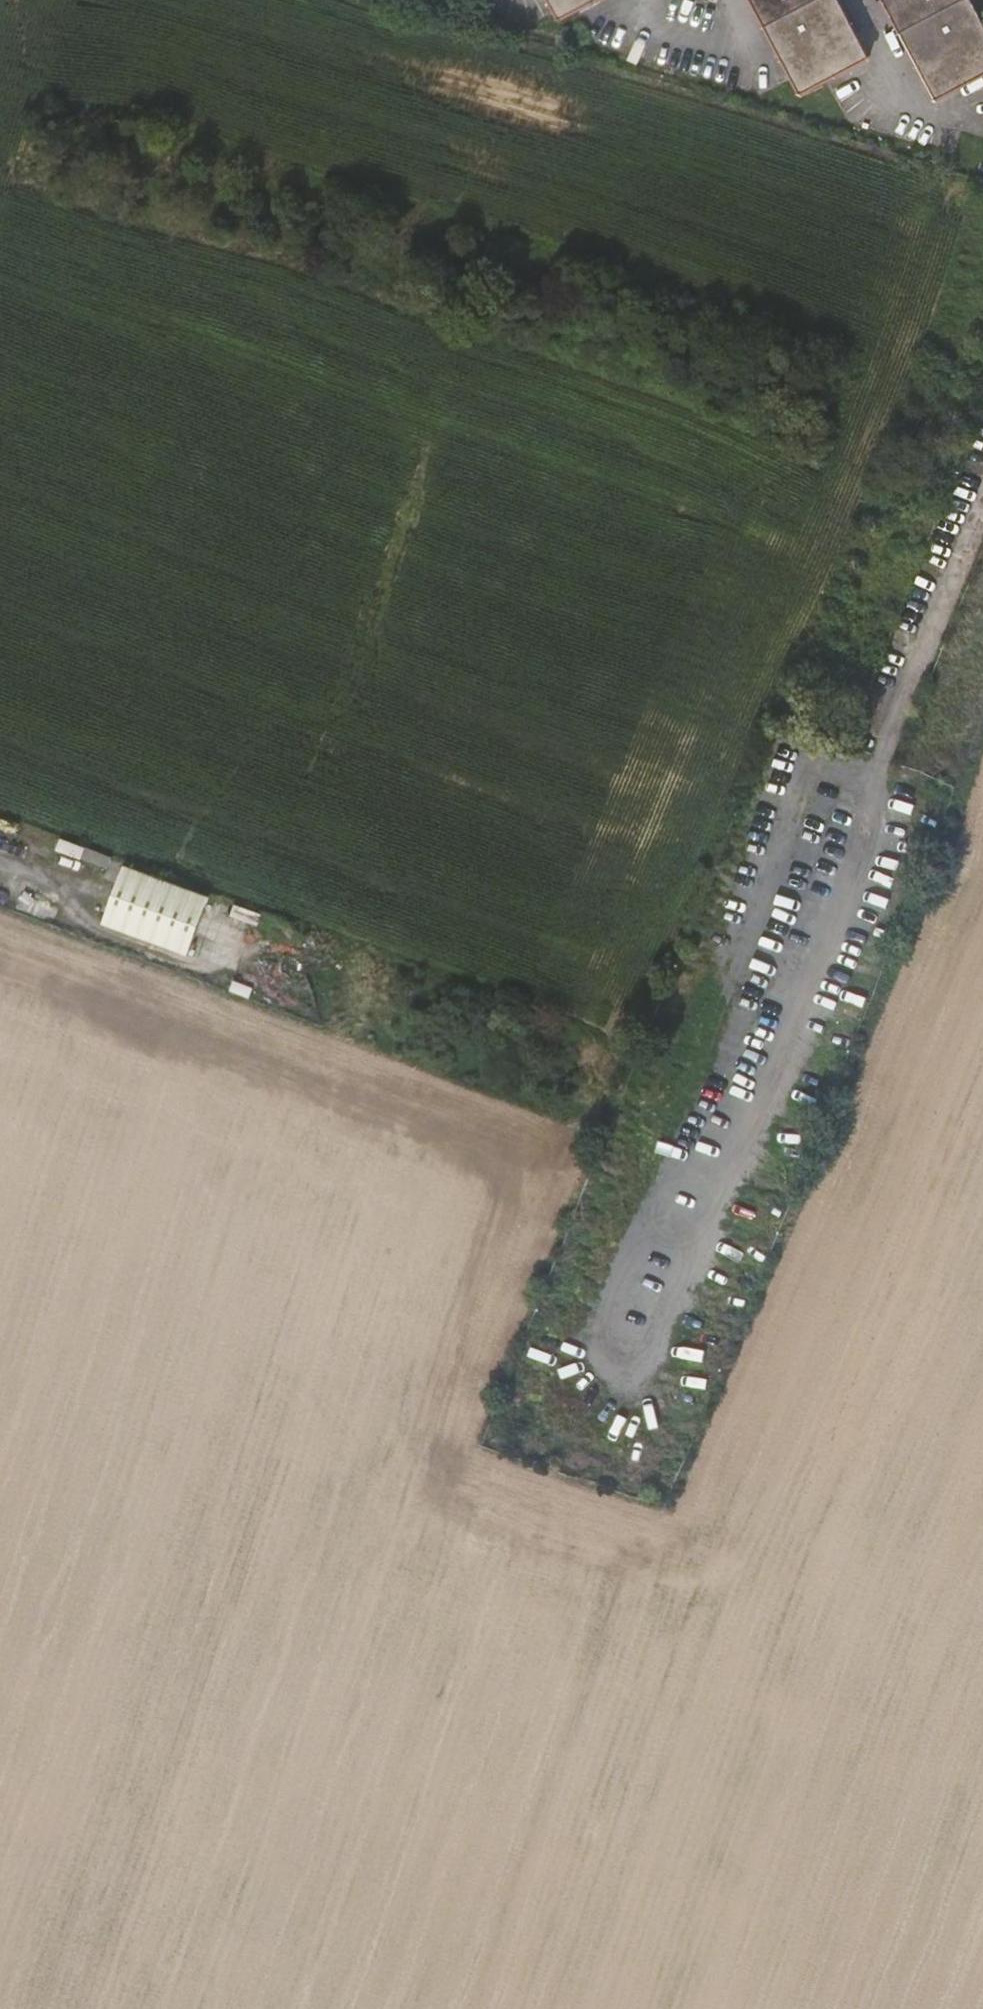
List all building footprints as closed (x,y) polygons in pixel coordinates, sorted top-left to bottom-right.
[(565,11),(585,0),(559,0),(565,11)] [(846,0),(759,0),(806,86),(873,50),(846,0)] [(978,0),(892,0),(942,93),(982,71),(982,9),(978,0)] [(123,866),(100,924),(174,951),(196,893),(123,866)] [(209,894),(186,953),(260,980),(282,921),(209,894)]
